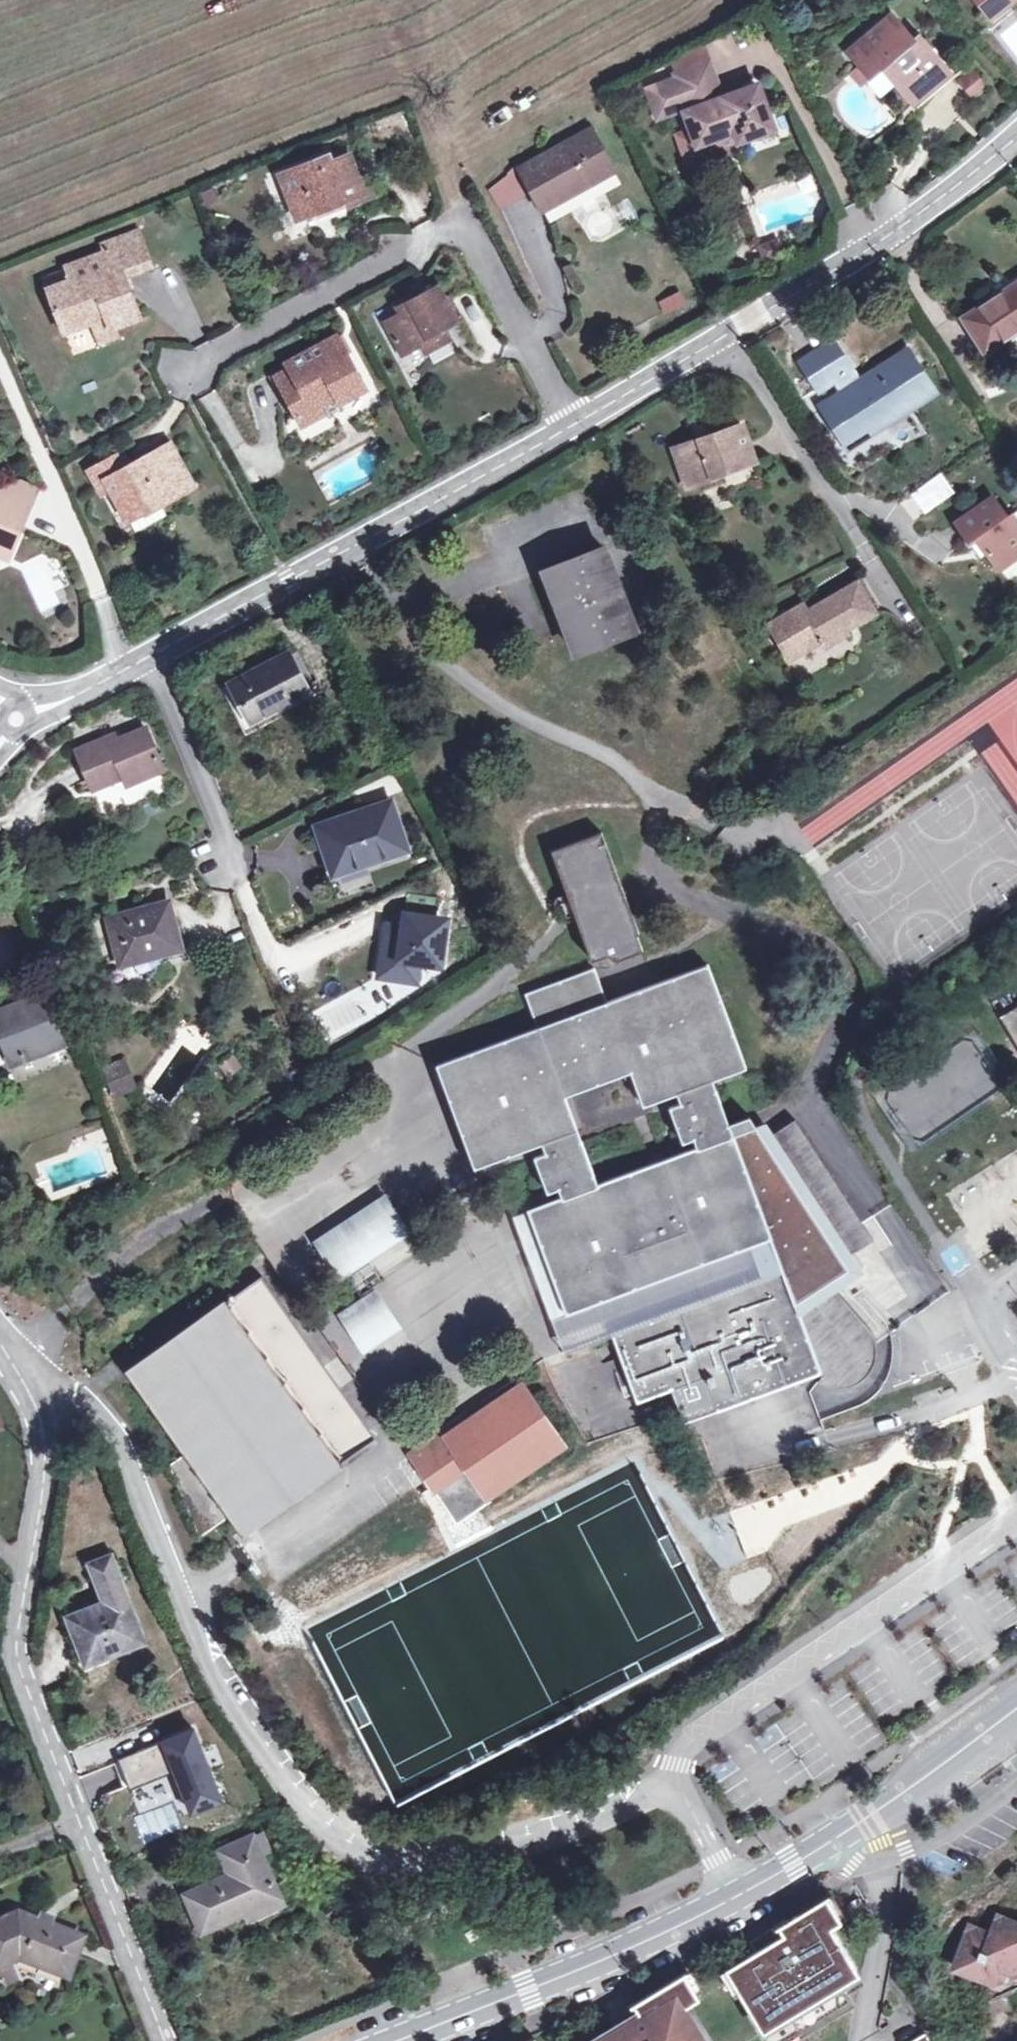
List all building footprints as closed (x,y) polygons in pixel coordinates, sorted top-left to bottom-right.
[(985,11),(999,0),(976,0),(985,11)] [(990,17),(1004,6),(1000,0),(999,0),(985,11),(990,17)] [(913,40),(891,15),(862,39),(874,52),(862,62),(873,75),(883,67),(895,81),(913,103),(949,73),(918,36),(913,40)] [(722,102),(720,95),(708,63),(675,75),(677,79),(687,108),(688,112),(684,114),(696,147),(733,134),(737,144),(772,132),(757,89),(741,95),(722,102)] [(874,75),(869,79),(880,93),(895,81),(883,67),(874,75)] [(972,67),(955,80),(972,102),(989,89),(972,67)] [(949,73),(913,103),(917,108),(962,69),(953,70),(949,73)] [(687,108),(677,79),(648,90),(657,118),(687,108)] [(722,102),(741,95),(739,88),(720,95),(722,102)] [(520,171),(549,223),(620,185),(590,131),(520,171)] [(365,198),(358,180),(349,156),(319,168),(317,163),(286,175),(293,195),(290,197),(299,219),(345,202),(347,206),(365,198)] [(358,180),(365,198),(374,195),(367,177),(358,180)] [(108,314),(113,326),(140,315),(125,277),(151,267),(137,232),(102,246),(105,252),(65,268),(66,270),(70,281),(52,288),(49,290),(67,334),(92,324),(91,320),(108,314)] [(70,281),(66,270),(48,278),(52,288),(70,281)] [(986,354),(1016,335),(1016,284),(964,319),(986,354)] [(397,308),(401,315),(385,323),(402,354),(429,339),(431,345),(446,337),(443,330),(456,322),(436,288),(397,308)] [(666,316),(687,302),(678,290),(657,304),(666,316)] [(118,339),(113,326),(108,314),(91,320),(92,324),(100,346),(118,339)] [(332,338),(289,363),(299,380),(303,377),(310,390),(289,402),(303,426),(322,415),(317,407),(337,396),(339,400),(363,387),(347,357),(344,358),(332,338)] [(907,354),(865,381),(870,389),(861,394),(856,386),(831,345),(803,364),(820,389),(834,381),(843,395),(822,409),(830,422),(834,420),(846,438),(875,421),(879,428),(932,394),(907,354)] [(272,372),(289,402),(310,390),(303,377),(299,380),(289,363),(272,372)] [(929,379),(936,390),(947,383),(940,372),(929,379)] [(865,381),(856,386),(861,394),(870,389),(865,381)] [(834,420),(830,422),(846,448),(879,428),(875,421),(846,438),(834,420)] [(675,450),(687,486),(754,463),(741,428),(675,450)] [(170,445),(157,451),(165,466),(178,459),(170,445)] [(165,466),(157,451),(124,469),(117,457),(90,472),(97,486),(106,481),(110,490),(127,520),(158,504),(192,486),(178,459),(165,466)] [(942,472),(912,492),(926,512),(956,492),(942,472)] [(101,495),(110,490),(106,481),(97,486),(101,495)] [(4,490),(4,494),(30,504),(37,490),(18,483),(4,490)] [(4,494),(0,496),(0,555),(8,557),(30,504),(4,494)] [(971,546),(978,541),(998,570),(1016,557),(1016,524),(1011,516),(1006,519),(992,499),(956,525),(971,546)] [(158,504),(127,520),(134,533),(165,517),(158,504)] [(544,574),(575,655),(634,633),(602,551),(544,574)] [(790,660),(823,642),(827,649),(848,637),(846,632),(875,616),(858,585),(807,613),(803,607),(770,626),(790,660)] [(231,685),(250,723),(307,693),(289,656),(231,685)] [(110,745),(107,739),(79,751),(96,789),(124,777),(135,772),(139,781),(164,770),(147,729),(119,741),(110,745)] [(117,735),(107,739),(110,745),(119,741),(117,735)] [(128,786),(139,781),(135,772),(124,777),(128,786)] [(318,827),(334,875),(407,849),(391,802),(318,827)] [(552,852),(592,961),(610,954),(621,958),(643,950),(637,934),(639,933),(602,833),(552,852)] [(441,894),(408,893),(403,927),(402,934),(385,932),(379,976),(418,983),(420,964),(441,967),(448,921),(437,919),(441,894)] [(108,919),(120,964),(180,949),(168,903),(108,919)] [(402,934),(403,927),(386,925),(385,932),(402,934)] [(708,966),(608,1003),(595,970),(527,995),(539,1028),(437,1067),(473,1169),(542,1143),(546,1154),(535,1158),(548,1191),(558,1187),(563,1198),(528,1211),(567,1313),(623,1292),(635,1324),(613,1333),(638,1402),(671,1389),(685,1422),(821,1372),(782,1270),(749,1282),(737,1250),(771,1237),(728,1123),(712,1079),(747,1068),(708,966)] [(0,1010),(0,1073),(12,1068),(9,1062),(61,1040),(43,993),(0,1010)] [(999,1017),(1016,1048),(1016,1007),(999,1017)] [(234,1054),(219,1064),(228,1077),(243,1067),(234,1054)] [(103,1068),(115,1099),(137,1090),(125,1059),(103,1068)] [(749,1115),(728,1123),(771,1237),(737,1250),(749,1282),(782,1270),(821,1372),(822,1376),(821,1382),(826,1385),(836,1387),(844,1387),(854,1385),(863,1380),(870,1372),(875,1363),(878,1352),(877,1345),(876,1339),(874,1334),(870,1328),(861,1317),(836,1290),(810,1260),(832,1246),(841,1260),(852,1253),(873,1239),(795,1119),(764,1138),(749,1115)] [(312,1244),(336,1278),(403,1230),(380,1197),(312,1244)] [(832,1246),(810,1260),(836,1290),(864,1271),(852,1253),(841,1260),(832,1246)] [(262,1278),(253,1285),(367,1445),(377,1438),(262,1278)] [(367,1445),(253,1285),(228,1302),(225,1302),(125,1373),(185,1453),(170,1464),(202,1537),(229,1517),(244,1537),(344,1464),(343,1463),(367,1445)] [(342,1315),(366,1349),(399,1326),(375,1292),(342,1315)] [(939,1350),(946,1366),(964,1359),(957,1342),(939,1350)] [(337,1356),(326,1363),(340,1385),(351,1378),(337,1356)] [(491,1500),(488,1496),(563,1445),(522,1384),(448,1435),(445,1431),(411,1455),(458,1523),(491,1500)] [(706,1439),(716,1475),(737,1469),(727,1433),(706,1439)] [(81,1649),(140,1626),(112,1555),(90,1563),(105,1602),(68,1616),(81,1649)] [(140,1626),(81,1649),(87,1666),(146,1643),(140,1626)] [(197,1728),(122,1758),(134,1789),(180,1771),(196,1811),(227,1799),(197,1728)] [(242,1910),(277,1895),(251,1837),(223,1849),(233,1873),(185,1894),(203,1932),(244,1914),(242,1910)] [(282,1906),(277,1895),(242,1910),(244,1914),(247,1921),(282,1906)] [(768,2040),(773,2040),(800,2025),(793,2014),(860,1974),(832,1928),(842,1922),(827,1897),(778,1926),(783,1934),(756,1950),(725,1969),(768,2040)] [(859,1898),(847,1905),(852,1914),(864,1907),(859,1898)] [(323,1906),(334,1921),(342,1915),(331,1900),(323,1906)] [(32,1920),(15,1913),(0,1919),(0,1965),(9,1961),(24,1955),(35,1959),(33,1964),(67,1977),(80,1939),(50,1927),(36,1921),(32,1920)] [(36,1921),(50,1927),(53,1919),(39,1914),(37,1918),(32,1920),(36,1921)] [(1002,1918),(994,1936),(989,1934),(988,1938),(972,1930),(960,1959),(966,1972),(1000,1986),(1006,1971),(1016,1975),(1016,1924),(1002,1918)] [(756,1950),(783,1934),(778,1926),(778,1925),(751,1942),(756,1950)] [(966,1972),(960,1959),(956,1968),(966,1972)] [(0,1965),(0,1982),(6,1985),(18,1981),(9,1961),(0,1965)] [(1006,1971),(1000,1986),(966,1972),(977,1994),(1016,1989),(1016,1975),(1006,1971)] [(687,2006),(700,1998),(684,1973),(633,2004),(638,2012),(625,2021),(626,2023),(616,2028),(595,2040),(708,2040),(687,2006)] [(610,2017),(616,2028),(626,2023),(625,2021),(638,2012),(633,2004),(610,2017)]
